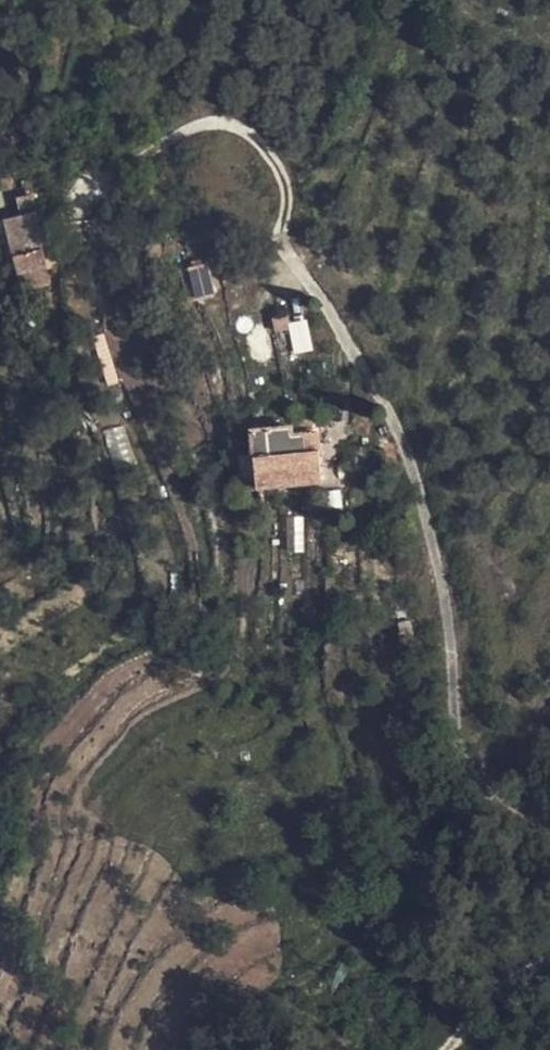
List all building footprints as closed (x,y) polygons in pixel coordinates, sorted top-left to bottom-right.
[(16,196),(18,212),(38,210),(37,193),(16,196)] [(70,293),(61,242),(27,250),(42,319),(59,316),(57,303),(71,301),(70,293)] [(59,316),(73,314),(71,301),(57,303),(59,316)] [(289,323),(293,352),(311,350),(306,320),(289,323)] [(318,453),(279,457),(283,484),(299,482),(351,474),(349,458),(318,461),(318,453)] [(299,482),(305,510),(355,505),(351,474),(299,482)] [(283,484),(287,513),(305,510),(299,482),(283,484)] [(303,516),(286,516),(286,551),(303,551),(303,516)]
